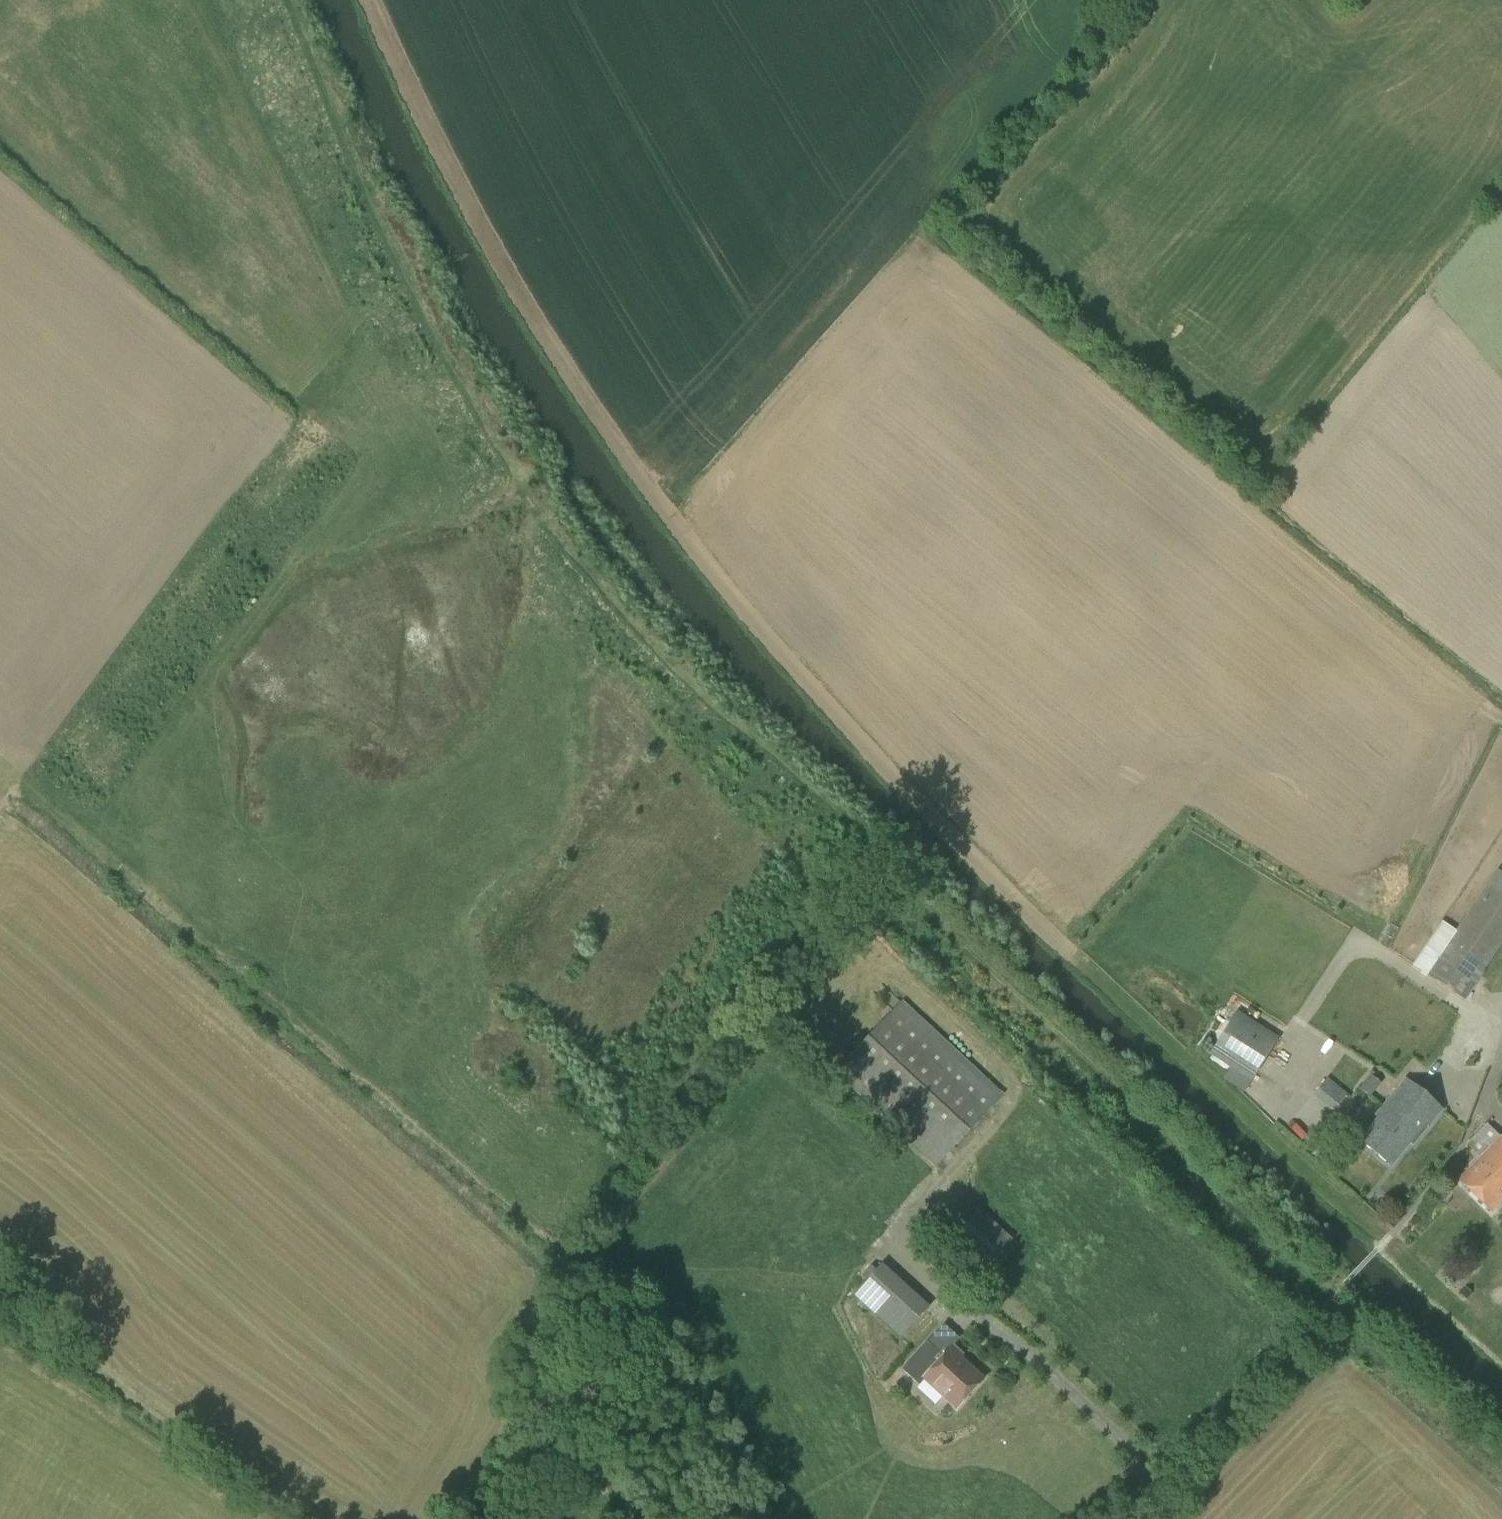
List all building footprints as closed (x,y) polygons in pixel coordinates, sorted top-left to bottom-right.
[(1440,955),(1425,945),(1412,964),(1427,974),(1427,975),(1466,1000),(1501,945),(1501,873),(1497,869),(1485,887),(1471,878),(1465,888),(1470,892),(1477,898),(1440,955)] [(1409,1074),(1452,1012),(1305,911),(1209,1054),(1251,1081),(1295,1015),(1395,1080),(1402,1070),(1409,1074)] [(936,1167),(1004,1095),(903,1000),(834,1073),(936,1167)] [(1372,1074),(1366,1089),(1387,1097),(1393,1082),(1372,1074)] [(1333,1111),(1347,1094),(1327,1078),(1313,1095),(1333,1111)] [(1406,1131),(1417,1139),(1442,1110),(1404,1079),(1382,1106),(1395,1117),(1402,1109),(1416,1119),(1406,1131)] [(1412,1146),(1417,1139),(1406,1131),(1416,1119),(1402,1109),(1395,1117),(1382,1106),(1375,1115),(1378,1117),(1359,1140),(1390,1166),(1409,1143),(1412,1146)] [(1500,1136),(1458,1179),(1491,1213),(1501,1203),(1501,1137),(1500,1136)] [(979,1276),(1013,1240),(972,1202),(939,1239),(979,1276)] [(901,1335),(929,1304),(880,1259),(851,1290),(901,1335)] [(936,1364),(932,1360),(939,1353),(927,1342),(902,1370),(919,1385),(925,1379),(957,1408),(980,1383),(955,1361),(958,1357),(949,1349),(936,1364)]
